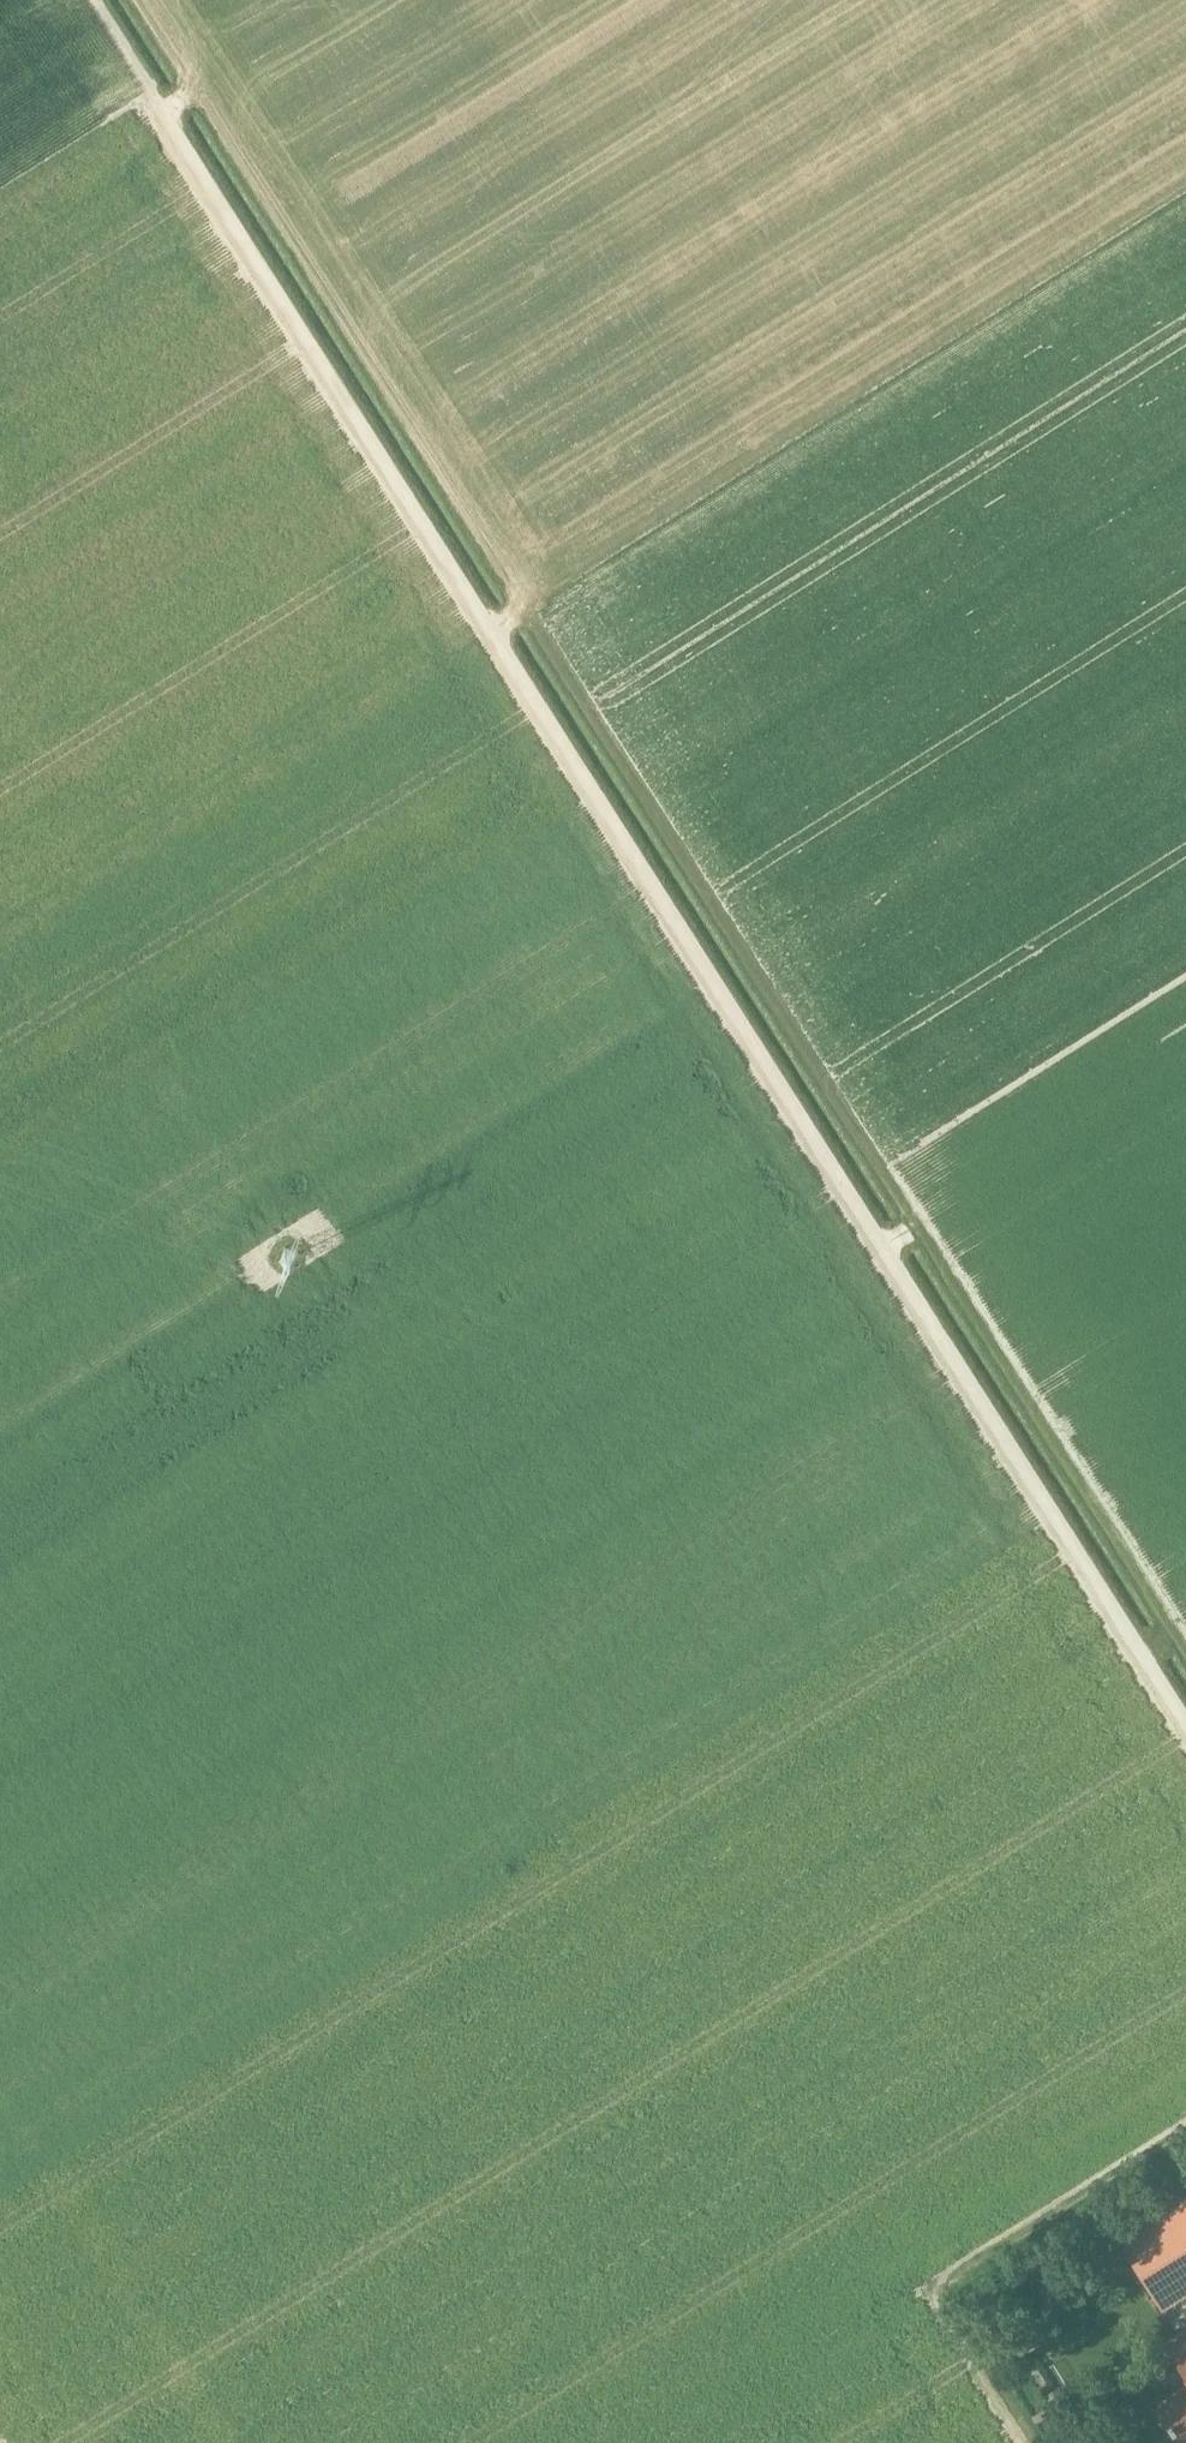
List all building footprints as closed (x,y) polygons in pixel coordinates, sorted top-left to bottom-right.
[(1159,2308),(1185,2291),(1185,2194),(1115,2241),(1159,2308)] [(1164,2343),(1185,2377),(1185,2329),(1164,2343)] [(1157,2409),(1179,2442),(1185,2442),(1185,2390),(1157,2409)]
